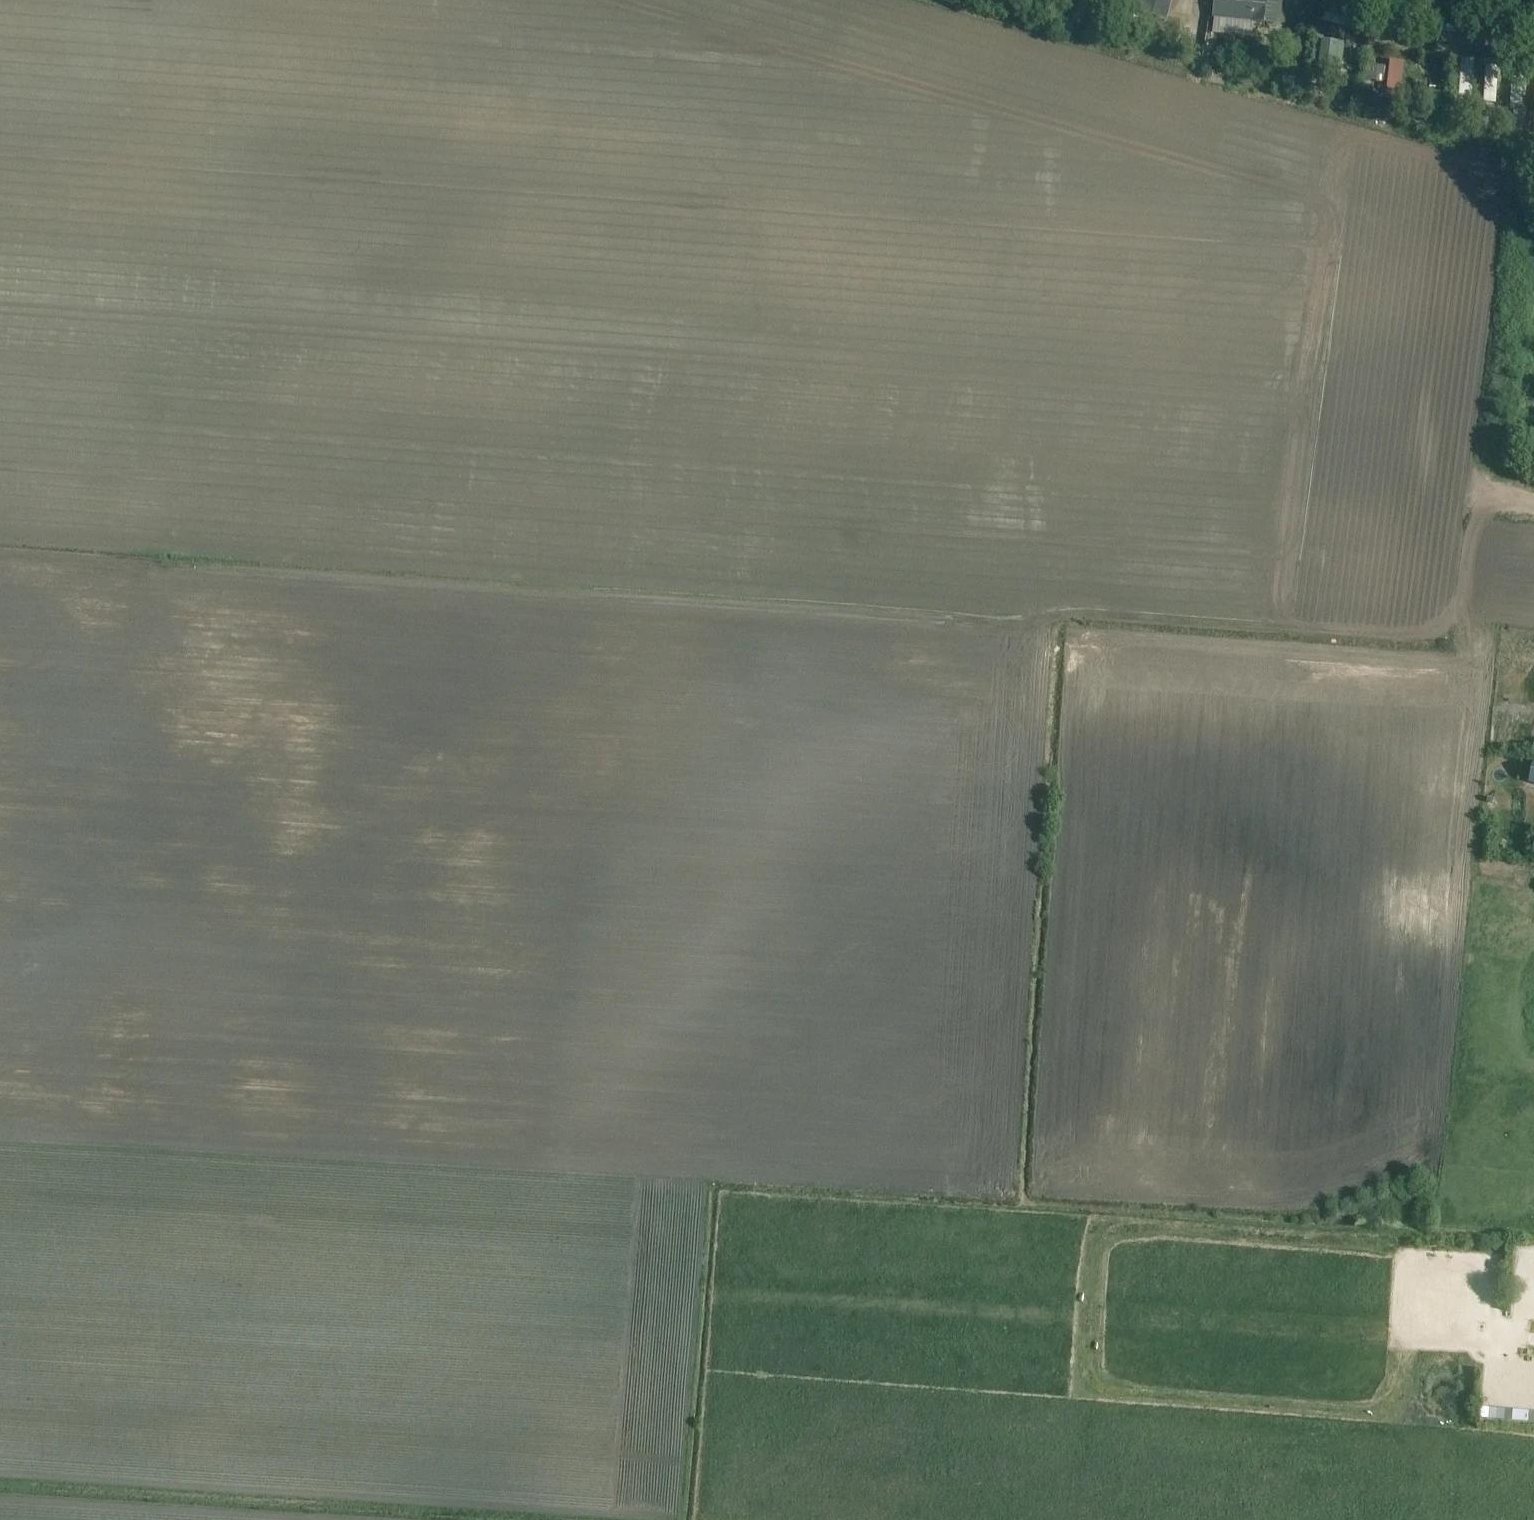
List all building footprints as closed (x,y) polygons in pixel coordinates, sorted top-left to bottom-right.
[(1171,0),(1131,0),(1130,2),(1168,11),(1171,0)] [(1279,0),(1255,0),(1253,22),(1277,25),(1279,0)] [(1305,11),(1326,11),(1326,0),(1305,0),(1305,11)] [(1330,26),(1327,37),(1343,41),(1346,31),(1330,26)] [(1321,41),(1315,80),(1333,82),(1339,44),(1321,41)] [(1389,61),(1393,50),(1377,45),(1374,56),(1389,61)] [(1517,76),(1519,116),(1533,115),(1531,76),(1517,76)] [(1533,1423),(1533,1411),(1509,1410),(1508,1422),(1533,1423)]
